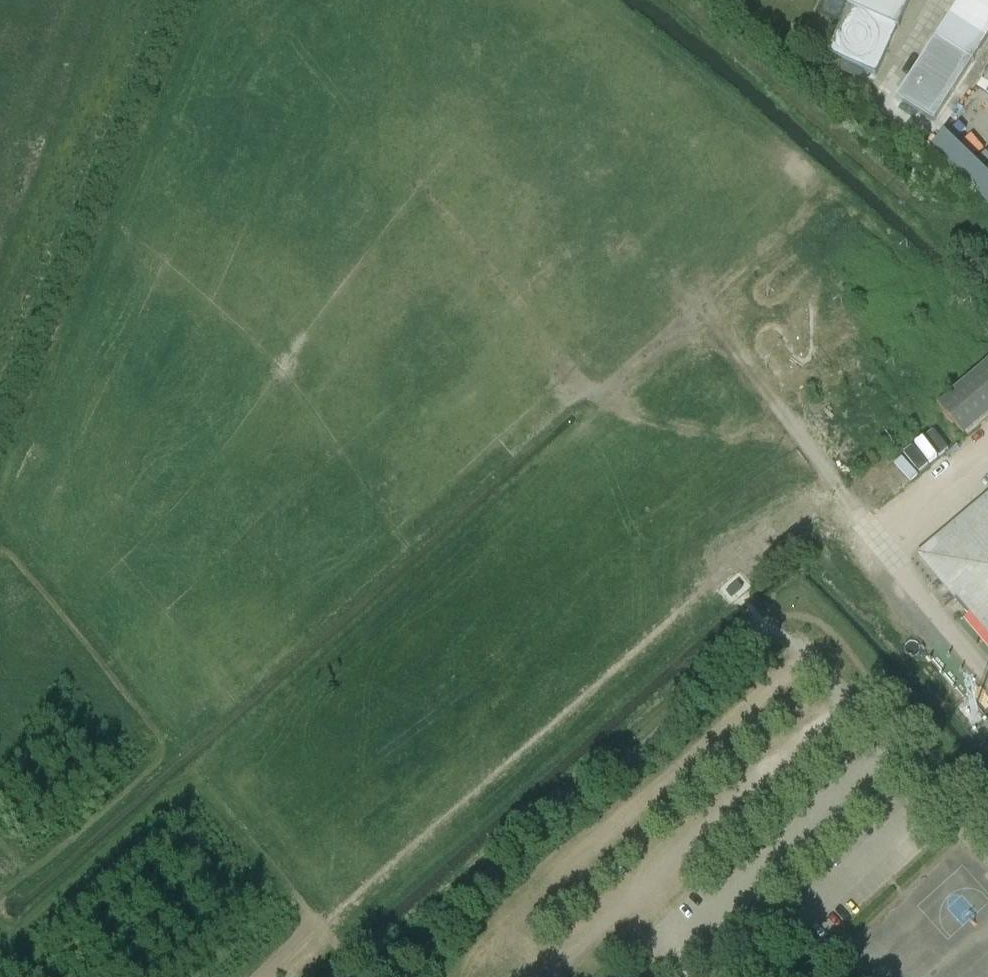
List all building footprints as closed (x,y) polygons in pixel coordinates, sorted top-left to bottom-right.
[(847,6),(849,7),(828,54),(876,76),(911,0),(850,0),(847,6)] [(897,100),(934,124),(973,63),(987,39),(987,0),(961,0),(936,39),(897,100)] [(933,147),(987,207),(987,168),(952,129),(933,147)] [(987,418),(987,404),(968,380),(937,406),(964,438),(987,418)] [(918,555),(956,599),(958,598),(960,600),(987,633),(987,496),(918,555)]
